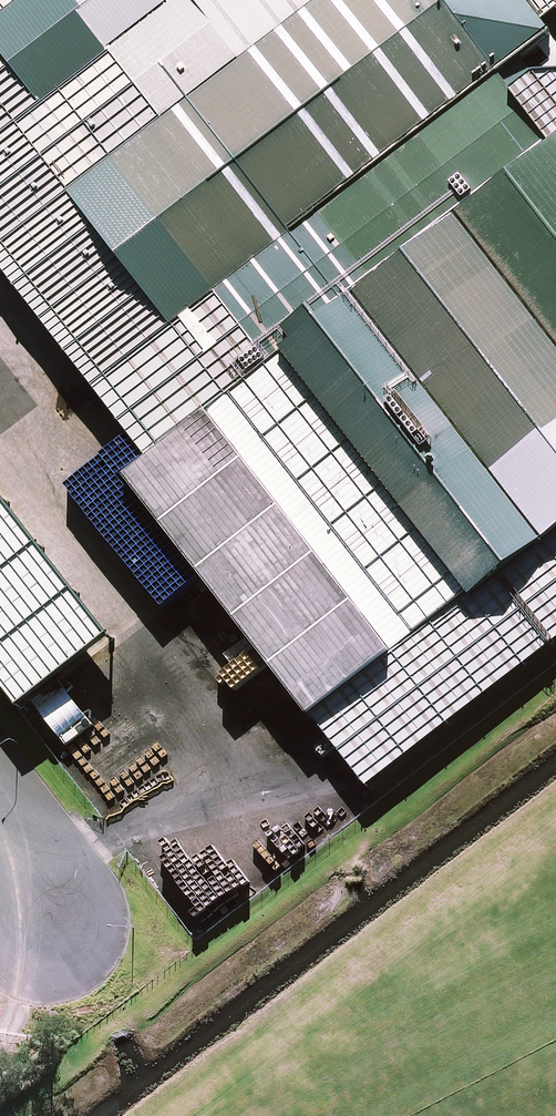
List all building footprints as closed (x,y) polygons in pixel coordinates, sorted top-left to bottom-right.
[(81,181),(315,0),(14,0),(0,11),(0,77),(81,181)] [(81,181),(182,310),(226,276),(492,71),(552,25),(533,0),(315,0),(81,181)] [(226,276),(282,348),(353,293),(458,213),(548,143),(492,71),(226,276)] [(182,310),(81,181),(0,77),(0,240),(102,372),(182,310)] [(548,143),(458,213),(555,339),(555,137),(548,143)] [(458,213),(353,293),(490,469),(555,417),(555,339),(458,213)] [(282,348),(226,276),(182,310),(102,372),(159,446),(208,409),(284,350),(282,348)] [(490,469),(353,293),(282,348),(284,350),(470,591),(541,536),(490,469)] [(284,350),(208,409),(394,648),(470,591),(284,350)] [(394,648),(208,409),(159,446),(128,470),(314,710),(318,707),(394,648)] [(0,499),(0,674),(20,700),(105,635),(0,499)] [(470,591),(394,648),(318,707),(369,773),(555,630),(555,525),(541,536),(470,591)]
